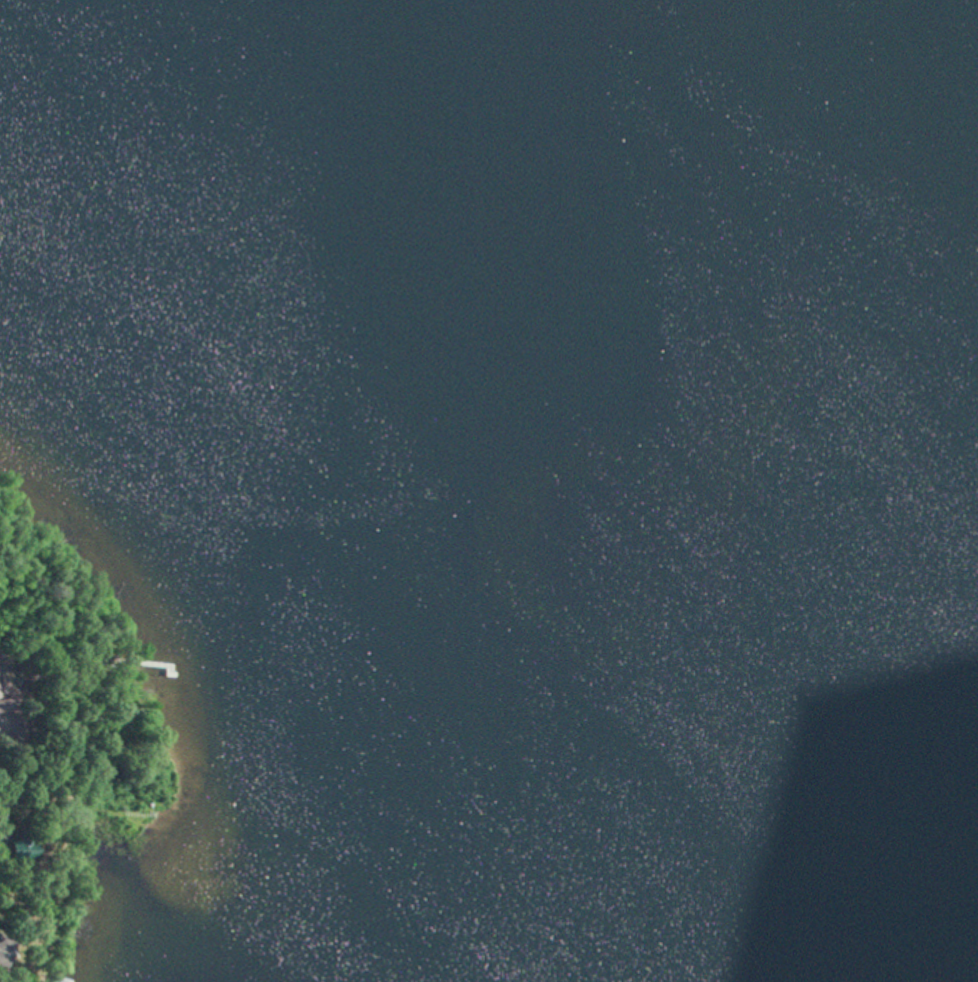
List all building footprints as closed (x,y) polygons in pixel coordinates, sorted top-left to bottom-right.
[(0,937),(0,967),(12,969),(17,940),(0,937)]
